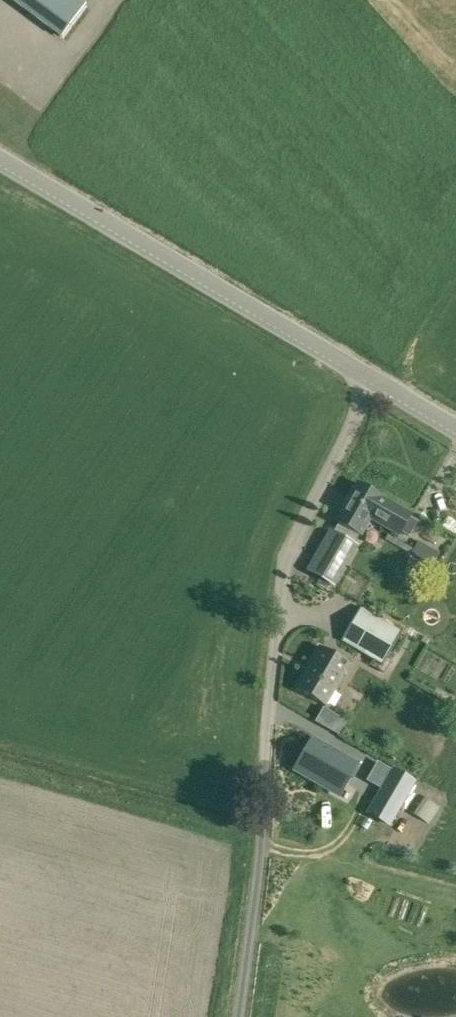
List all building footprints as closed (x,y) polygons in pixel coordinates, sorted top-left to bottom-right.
[(82,0),(12,0),(62,37),(87,3),(82,0)] [(399,535),(401,532),(409,536),(418,522),(409,517),(411,513),(358,483),(336,520),(361,535),(372,516),(389,526),(387,528),(399,535)] [(332,528),(308,570),(337,586),(361,545),(332,528)] [(427,547),(421,558),(432,564),(438,553),(427,547)] [(384,665),(404,632),(359,605),(339,639),(384,665)] [(346,672),(350,664),(320,646),(308,665),(309,666),(306,672),(305,671),(296,688),(326,705),(328,704),(325,702),(332,690),(335,691),(342,678),(342,677),(345,672),(346,672)] [(308,746),(294,770),(318,784),(346,784),(358,764),(323,744),(318,752),(308,746)] [(381,749),(369,769),(387,779),(399,759),(381,749)] [(389,825),(414,782),(393,770),(368,813),(389,825)]
